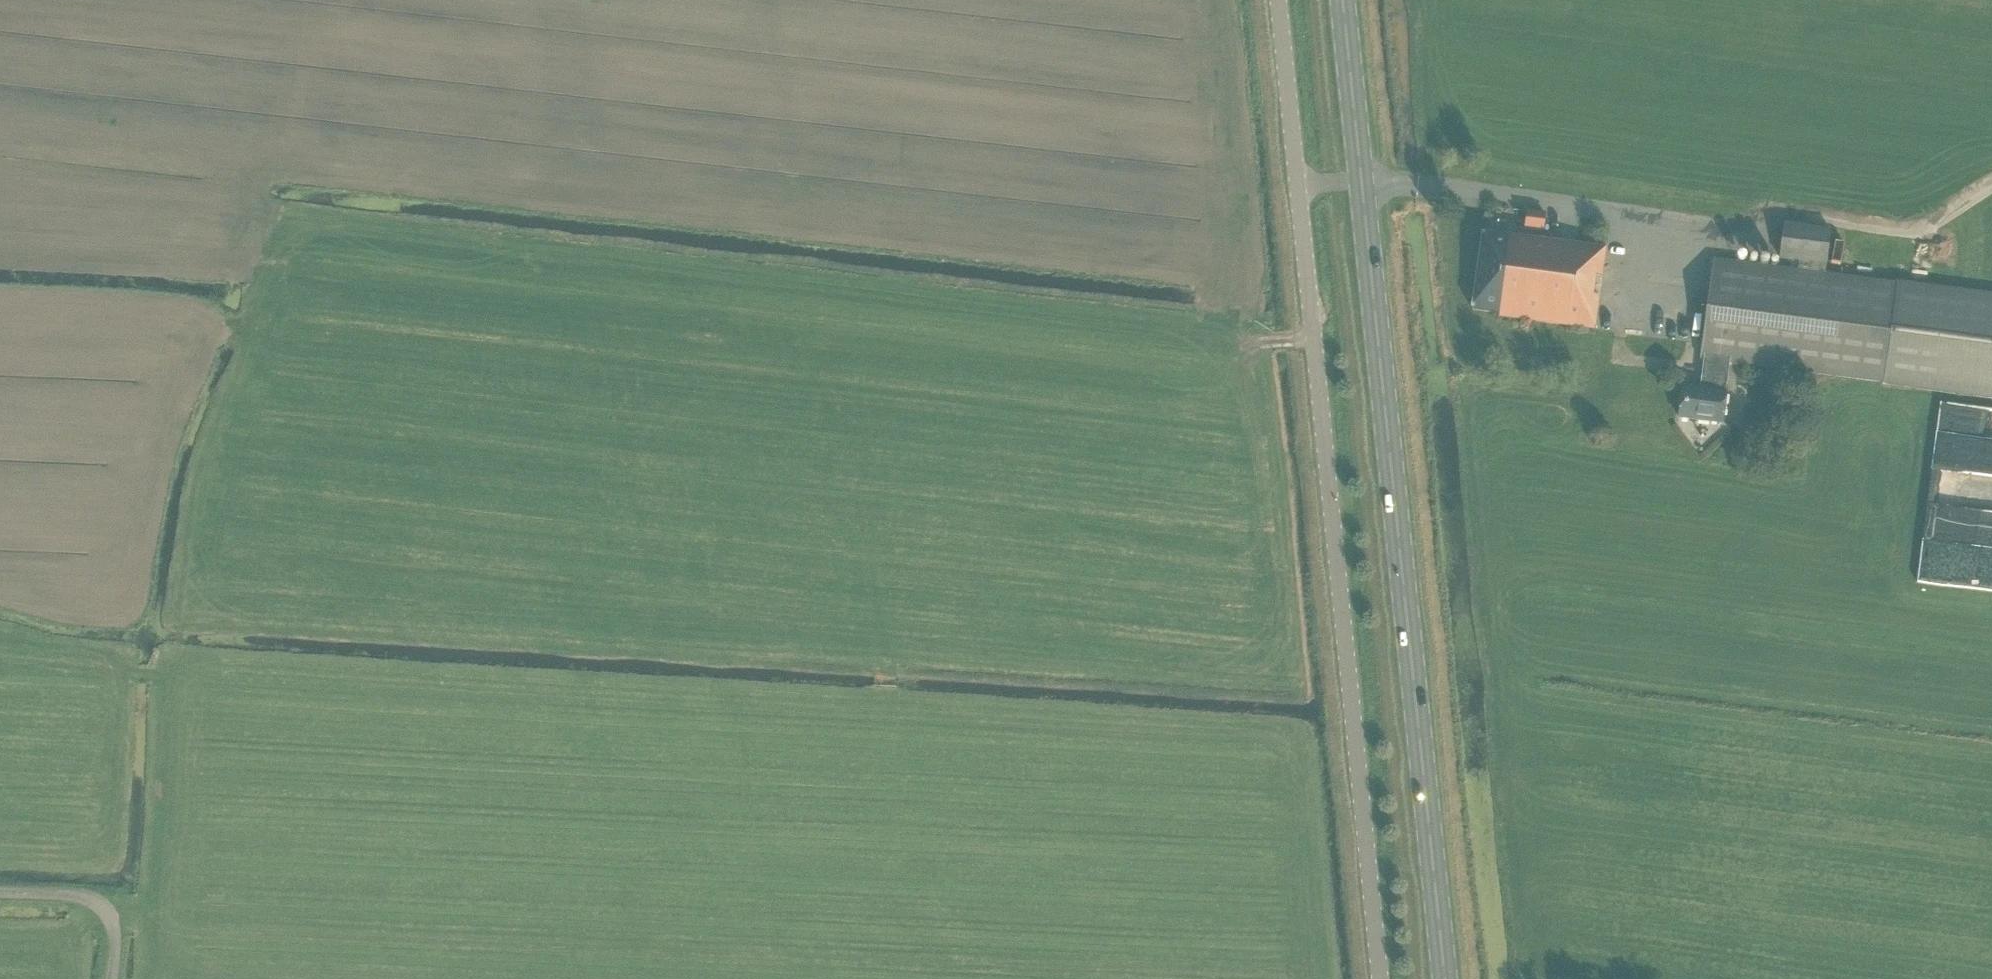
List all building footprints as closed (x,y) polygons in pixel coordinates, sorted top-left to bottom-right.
[(1524,229),(1545,232),(1547,213),(1528,210),(1524,229)] [(1729,362),(1885,382),(1884,384),(1991,398),(1991,294),(1898,281),(1897,283),(1825,274),(1830,230),(1784,224),(1780,258),(1798,260),(1797,270),(1714,260),(1702,358),(1704,359),(1700,389),(1683,386),(1679,417),(1723,423),(1727,392),(1725,392),(1729,362)] [(1604,266),(1600,266),(1603,246),(1484,231),(1474,309),(1500,313),(1499,316),(1593,329),(1596,308),(1599,308),(1604,266)] [(1704,433),(1697,420),(1683,428),(1691,441),(1704,433)] [(1991,471),(1991,430),(1930,423),(1925,464),(1991,471)] [(1929,526),(1991,539),(1991,508),(1935,496),(1929,526)]
